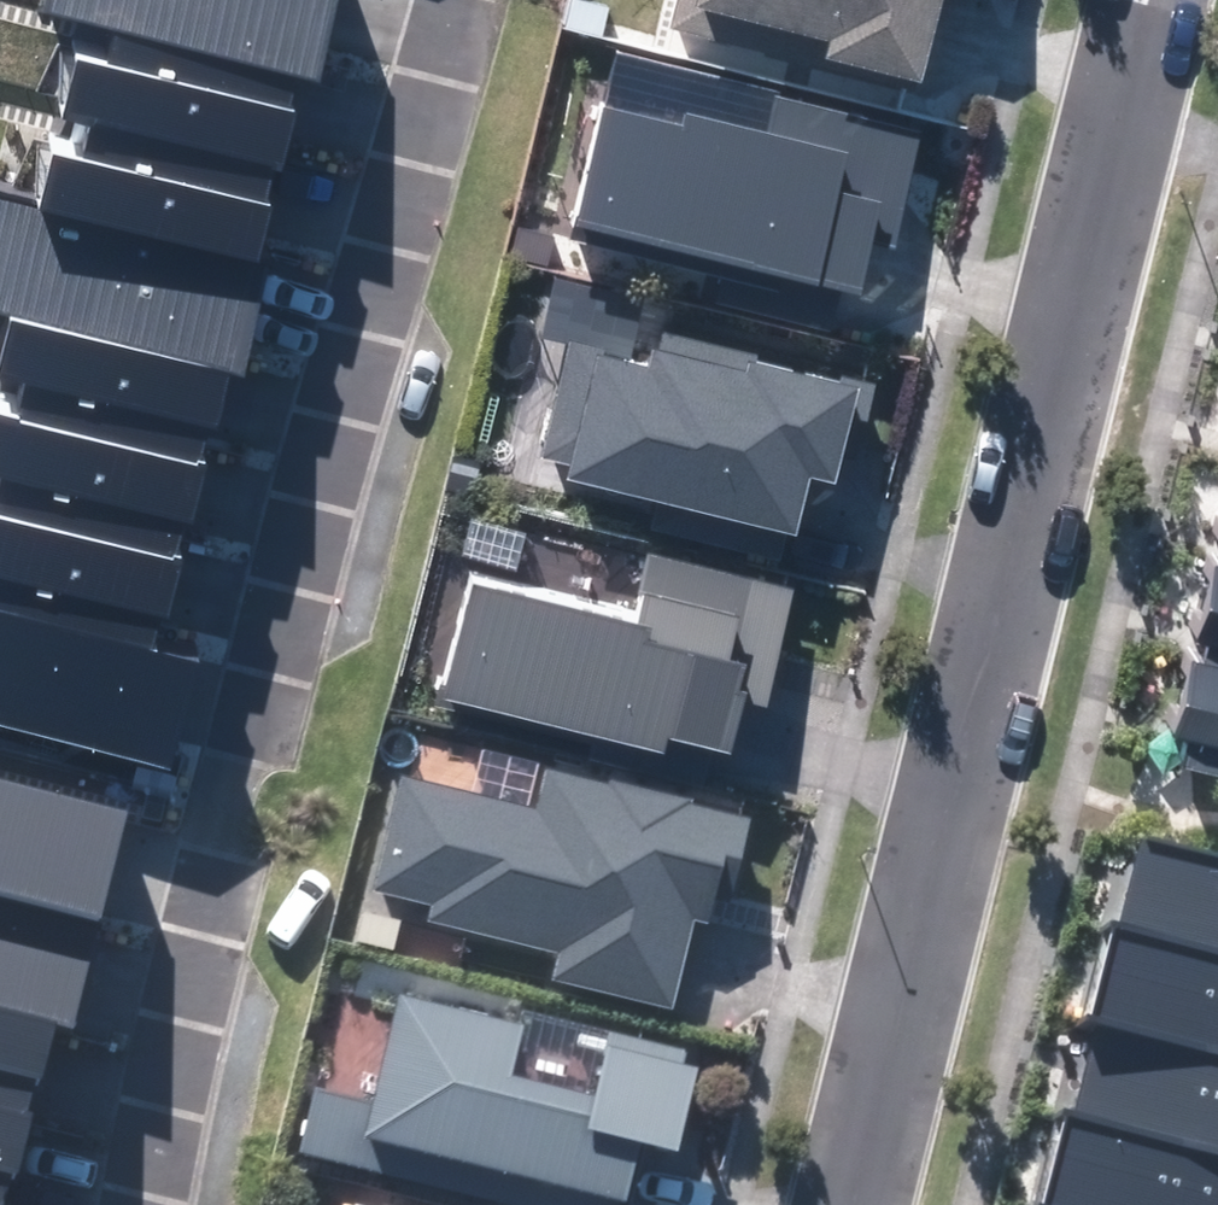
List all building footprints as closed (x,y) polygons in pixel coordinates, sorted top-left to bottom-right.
[(298,45),(118,0),(116,0),(107,32),(77,25),(61,86),(91,94),(274,140),(283,143),(299,84),(289,81),(298,45)] [(298,45),(314,49),(326,0),(118,0),(298,45)] [(910,68),(925,11),(928,0),(756,0),(827,18),(820,45),(910,68)] [(718,278),(825,303),(836,254),(856,259),(860,238),(865,217),(891,223),(917,112),(781,80),(783,72),(618,34),(607,80),(601,78),(569,215),(725,251),(718,278)] [(265,175),(274,140),(91,94),(83,126),(53,118),(37,180),(259,237),(274,177),(265,175)] [(7,279),(230,335),(242,337),(267,237),(259,237),(37,180),(0,170),(0,277),(7,279)] [(198,424),(207,390),(216,392),(230,335),(7,279),(0,308),(0,342),(23,347),(15,379),(198,424)] [(646,514),(777,543),(783,517),(785,507),(794,509),(807,453),(831,458),(836,437),(853,441),(869,370),(753,344),(751,353),(653,332),(649,348),(564,329),(535,457),(653,483),(646,514)] [(175,519),(184,484),(194,486),(208,426),(198,424),(15,379),(0,375),(0,477),(175,519)] [(152,614),(161,579),(170,582),(185,522),(175,519),(0,477),(0,578),(152,614)] [(451,706),(703,769),(711,738),(714,724),(725,727),(737,677),(760,683),(788,571),(648,536),(633,597),(472,557),(443,673),(458,677),(451,706)] [(1217,639),(1217,542),(1205,538),(1186,614),(1202,618),(1198,634),(1217,639)] [(174,739),(202,627),(179,621),(152,614),(0,578),(0,695),(174,739)] [(1217,743),(1217,639),(1198,634),(1185,631),(1167,703),(1188,708),(1181,734),(1217,743)] [(554,967),(670,996),(683,945),(691,909),(708,914),(714,889),(728,892),(750,808),(541,756),(532,793),(396,758),(365,882),(431,898),(428,909),(560,943),(554,967)] [(0,775),(0,891),(95,917),(124,809),(0,775)] [(1132,839),(1109,930),(1217,958),(1217,861),(1132,839)] [(54,1023),(70,1028),(97,927),(95,917),(0,891),(0,1009),(54,1023)] [(1109,930),(1085,1021),(1217,1055),(1217,958),(1109,930)] [(547,1204),(607,1204),(612,1188),(621,1191),(626,1171),(636,1132),(672,1141),(693,1059),(677,1055),(681,1037),(611,1020),(593,1089),(505,1067),(518,1016),(400,987),(373,1096),(319,1082),(304,1144),(547,1204)] [(30,1111),(54,1023),(0,1009),(0,1103),(30,1111)] [(1085,1021),(1061,1112),(1217,1152),(1217,1055),(1085,1021)] [(12,1177),(30,1111),(0,1103),(0,1173),(12,1177)] [(1061,1112),(1037,1203),(1045,1204),(1217,1204),(1217,1152),(1061,1112)] [(9,1203),(5,1202),(12,1177),(0,1173),(0,1204),(8,1204),(9,1203)]
